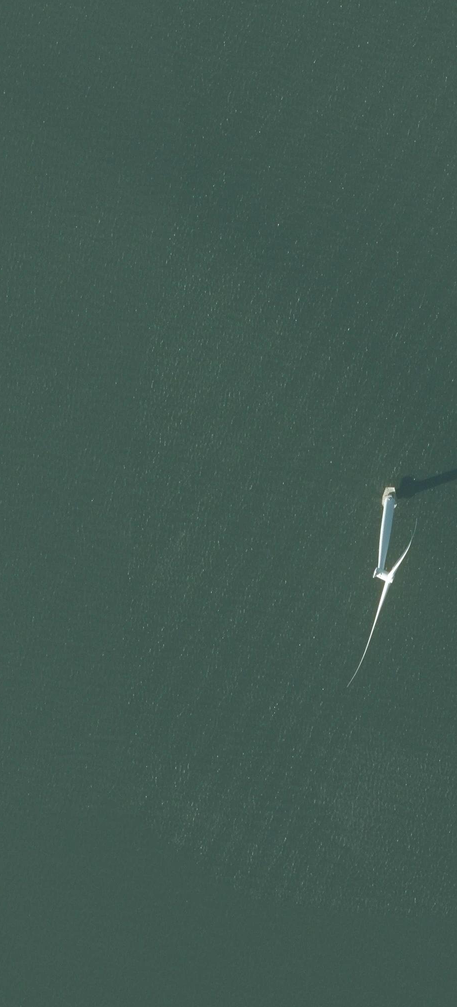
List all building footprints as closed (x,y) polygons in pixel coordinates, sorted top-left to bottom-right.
[(385,494),(384,496),(384,499),(386,500),(388,501),(391,501),(392,500),(394,498),(394,496),(393,493),(391,492),(389,492),(386,492),(385,494)]
